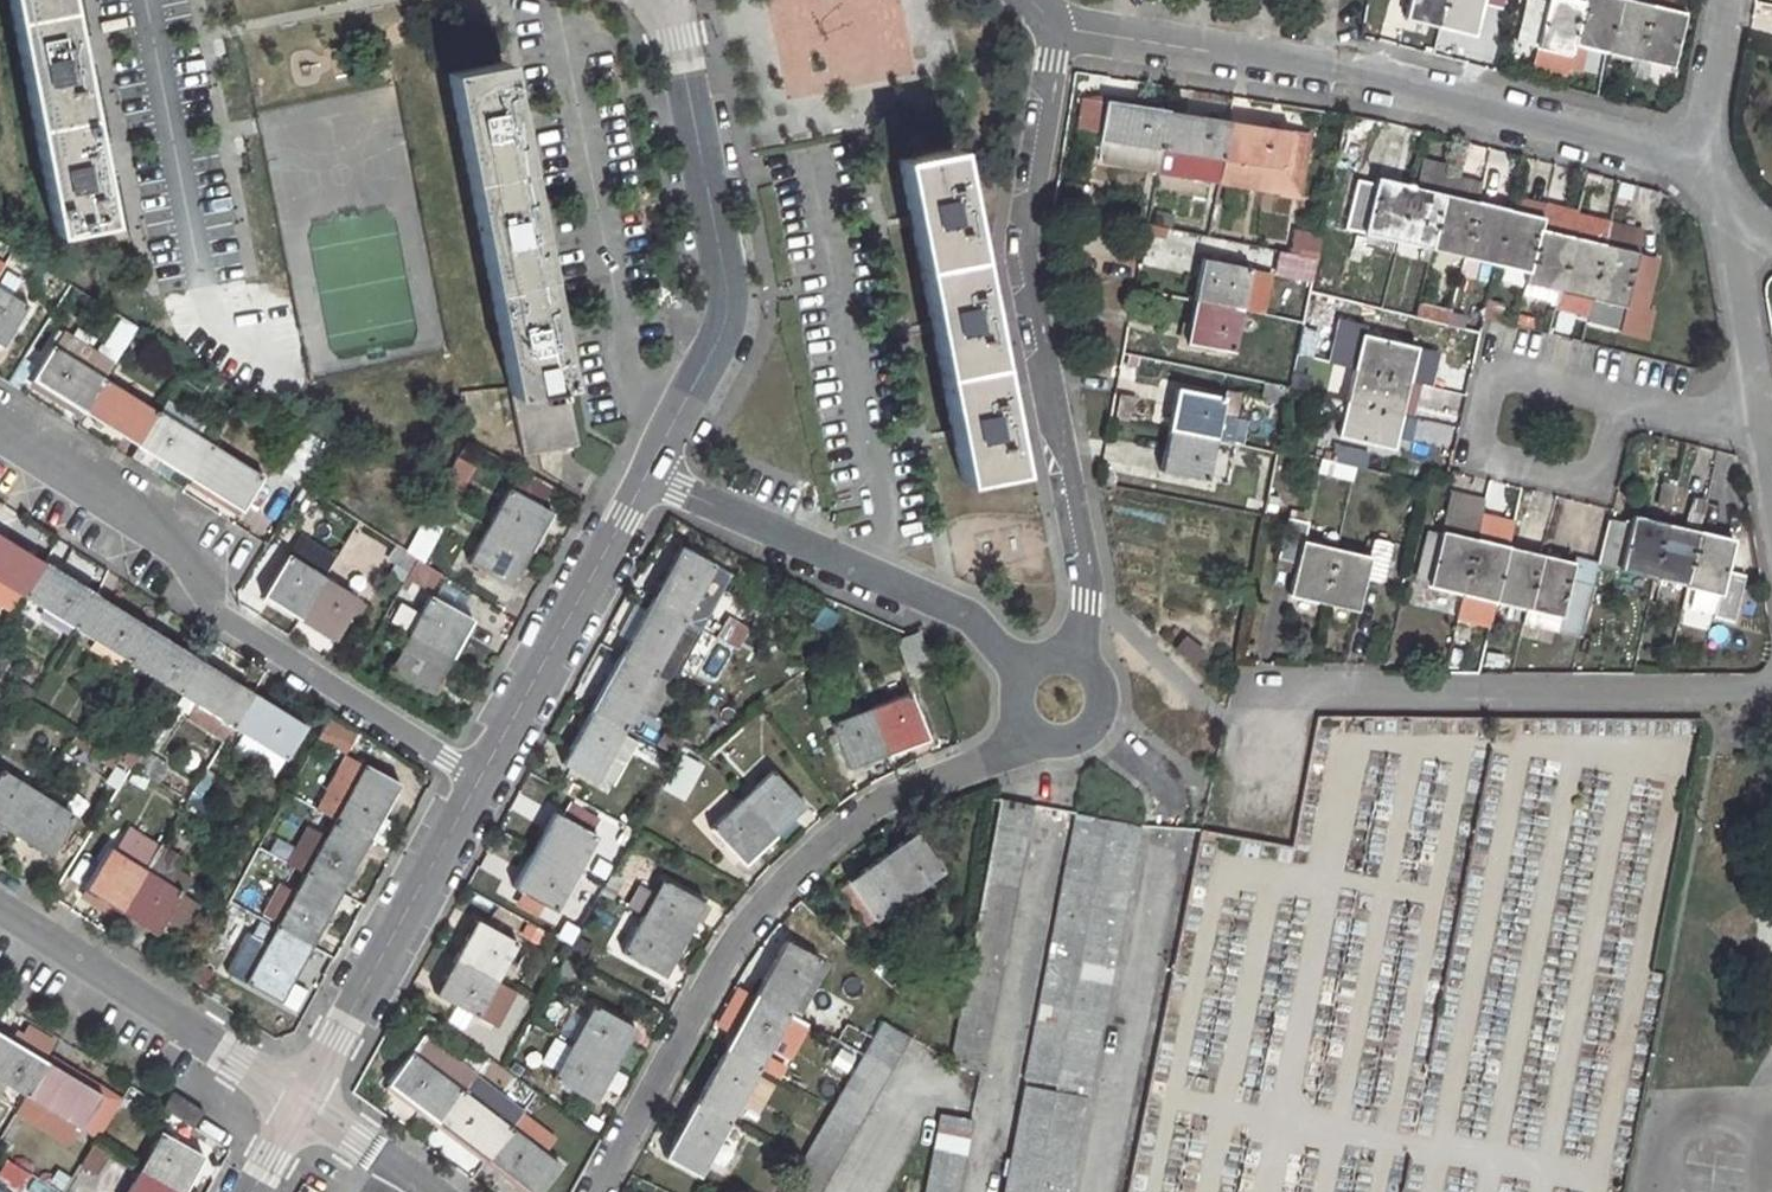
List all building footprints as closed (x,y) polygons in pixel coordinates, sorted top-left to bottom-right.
[(53,232),(108,221),(99,177),(106,175),(103,158),(95,160),(78,70),(86,69),(83,51),(74,54),(64,0),(7,0),(53,232)] [(1402,18),(1437,26),(1444,0),(1407,0),(1402,18)] [(1437,26),(1473,35),(1481,3),(1498,8),(1500,0),(1444,0),(1437,26)] [(1534,49),(1569,56),(1572,44),(1582,1),(1576,0),(1546,0),(1546,1),(1541,0),(1526,0),(1517,36),(1536,41),(1534,49)] [(1572,44),(1605,52),(1617,0),(1582,0),(1582,1),(1572,44)] [(1605,52),(1636,59),(1649,4),(1632,0),(1617,0),(1605,52)] [(1649,4),(1636,59),(1670,67),(1685,13),(1649,4)] [(552,321),(534,231),(543,229),(539,212),(530,213),(512,124),(521,122),(518,105),(509,106),(501,62),(446,73),(521,456),(577,444),(555,338),(563,337),(560,320),(552,321)] [(1099,139),(1114,142),(1159,149),(1165,110),(1106,100),(1099,139)] [(1159,149),(1221,159),(1229,120),(1165,110),(1159,149)] [(1221,159),(1283,170),(1291,130),(1229,120),(1221,159)] [(1015,469),(1006,424),(1014,423),(1010,405),(1002,407),(985,318),(993,316),(989,298),(980,299),(963,211),(972,209),(968,190),(959,192),(951,148),(898,158),(960,481),(1015,469)] [(1355,179),(1343,227),(1398,240),(1411,186),(1375,178),(1374,183),(1355,179)] [(1411,186),(1398,240),(1430,248),(1443,194),(1411,186)] [(1443,194),(1430,248),(1462,255),(1475,202),(1443,194)] [(1475,202),(1462,255),(1495,263),(1508,209),(1475,202)] [(1508,209),(1495,263),(1528,271),(1538,229),(1541,217),(1508,209)] [(1538,229),(1528,271),(1525,283),(1558,290),(1570,237),(1538,229)] [(1314,283),(1320,234),(1294,231),(1291,253),(1278,252),(1275,278),(1314,283)] [(1570,237),(1558,290),(1590,298),(1603,244),(1570,237)] [(1603,244),(1590,298),(1591,299),(1585,321),(1619,331),(1625,308),(1643,311),(1655,261),(1637,257),(1638,252),(1603,244)] [(1193,302),(1240,310),(1249,269),(1202,259),(1193,302)] [(1488,282),(1491,266),(1467,261),(1464,277),(1488,282)] [(1,347),(26,307),(0,291),(0,346),(1,347)] [(1185,343),(1231,351),(1240,310),(1193,302),(1185,343)] [(1361,334),(1353,368),(1405,380),(1413,347),(1361,334)] [(50,347),(31,380),(83,413),(104,381),(50,347)] [(1413,347),(1405,380),(1419,384),(1427,350),(1413,347)] [(1353,368),(1345,401),(1398,414),(1405,380),(1353,368)] [(155,413),(104,381),(83,413),(135,445),(155,413)] [(1167,431),(1214,441),(1224,399),(1175,390),(1167,431)] [(1345,401),(1337,435),(1390,447),(1398,414),(1345,401)] [(155,413),(135,445),(187,479),(208,446),(155,413)] [(1450,447),(1452,425),(1415,421),(1413,443),(1450,447)] [(1159,472),(1206,480),(1214,441),(1167,431),(1159,472)] [(1335,444),(1333,460),(1366,465),(1368,448),(1335,444)] [(208,446),(187,479),(240,511),(260,479),(208,446)] [(457,505),(476,466),(456,457),(437,496),(457,505)] [(1331,463),(1329,477),(1353,481),(1355,466),(1331,463)] [(507,490),(487,526),(530,550),(550,513),(507,490)] [(1498,544),(1507,504),(1452,491),(1442,532),(1498,544)] [(1688,521),(1724,528),(1729,504),(1693,497),(1688,521)] [(1519,544),(1545,546),(1548,515),(1522,512),(1519,544)] [(1608,519),(1596,565),(1653,579),(1665,525),(1632,517),(1631,524),(1608,519)] [(1286,518),(1276,558),(1294,562),(1287,595),(1321,603),(1335,549),(1301,540),(1306,523),(1286,518)] [(422,520),(407,553),(426,562),(441,529),(422,520)] [(1665,525),(1653,579),(1685,587),(1698,533),(1665,525)] [(487,526),(466,562),(509,586),(530,550),(487,526)] [(1441,532),(1427,585),(1463,594),(1475,540),(1441,532)] [(1713,614),(1712,619),(1733,623),(1744,575),(1725,569),(1731,541),(1698,533),(1685,587),(1693,588),(1688,608),(1713,614)] [(22,594),(42,561),(0,534),(0,581),(22,594)] [(1335,549),(1321,603),(1356,611),(1364,579),(1382,584),(1392,544),(1373,539),(1369,557),(1335,549)] [(1475,540),(1463,594),(1495,601),(1508,548),(1475,540)] [(680,546),(649,602),(683,621),(713,565),(680,546)] [(1508,548),(1495,601),(1527,610),(1540,556),(1508,548)] [(396,550),(386,571),(432,592),(441,570),(396,550)] [(287,556),(262,596),(296,617),(322,578),(287,556)] [(1591,586),(1570,581),(1574,564),(1540,556),(1527,610),(1524,624),(1579,638),(1591,586)] [(42,561),(22,594),(73,627),(94,593),(42,561)] [(322,578),(296,617),(332,640),(358,601),(322,578)] [(126,660),(146,626),(94,593),(73,627),(126,660)] [(428,597),(408,634),(449,656),(470,619),(428,597)] [(649,602),(619,656),(653,674),(683,621),(649,602)] [(400,603),(390,622),(408,631),(418,611),(400,603)] [(716,639),(739,651),(751,630),(728,617),(716,639)] [(126,660),(178,693),(199,659),(146,626),(126,660)] [(408,634),(387,671),(428,694),(449,656),(408,634)] [(1183,636),(1173,654),(1197,667),(1207,650),(1183,636)] [(619,656),(590,710),(624,728),(653,674),(619,656)] [(199,659),(178,693),(230,726),(251,692),(199,659)] [(284,760),(304,726),(251,692),(230,726),(284,760)] [(908,694),(868,709),(886,755),(925,740),(908,694)] [(868,709),(831,723),(848,768),(886,755),(868,709)] [(590,710),(560,763),(594,782),(624,728),(590,710)] [(687,802),(705,764),(683,755),(666,793),(687,802)] [(335,772),(315,809),(335,820),(368,838),(397,785),(364,767),(355,783),(335,772)] [(0,772),(0,827),(12,834),(37,793),(1,771),(0,772)] [(772,772),(742,799),(774,836),(804,807),(772,772)] [(37,793),(12,834),(46,855),(71,814),(37,793)] [(999,798),(949,1065),(981,1071),(1034,805),(999,798)] [(742,799),(710,829),(744,864),(774,836),(742,799)] [(554,812),(533,850),(575,873),(596,837),(554,812)] [(1074,813),(1023,1079),(1087,1091),(1089,1091),(1140,827),(1074,813)] [(294,868),(305,874),(338,893),(368,838),(335,820),(325,837),(309,827),(288,865),(294,868)] [(914,831),(880,857),(907,895),(942,870),(914,831)] [(107,849),(83,889),(119,912),(144,871),(107,849)] [(533,850),(512,888),(555,911),(575,873),(533,850)] [(880,857),(845,881),(874,919),(907,895),(880,857)] [(277,924),(275,927),(309,946),(338,893),(305,874),(294,868),(283,886),(279,884),(262,915),(277,924)] [(144,871),(119,912),(154,934),(179,893),(144,871)] [(663,880),(643,918),(684,941),(705,904),(663,880)] [(627,907),(640,914),(651,892),(638,885),(627,907)] [(581,886),(574,904),(592,912),(600,893),(581,886)] [(643,918),(623,955),(665,977),(684,941),(643,918)] [(475,919),(454,957),(497,980),(518,943),(475,919)] [(275,927),(245,983),(279,1001),(309,946),(275,927)] [(785,939),(755,995),(788,1014),(820,958),(785,939)] [(454,957),(434,994),(476,1017),(497,980),(454,957)] [(731,1034),(751,994),(736,987),(716,1027),(731,1034)] [(755,995),(725,1049),(759,1068),(788,1014),(755,995)] [(594,1005),(574,1043),(616,1066),(637,1029),(594,1005)] [(782,1191),(819,1191),(910,1039),(883,1021),(782,1191)] [(25,1095),(45,1061),(0,1034),(0,1079),(25,1095)] [(438,1122),(461,1092),(468,1083),(459,1065),(424,1037),(387,1083),(438,1122)] [(574,1043),(554,1079),(596,1102),(616,1066),(574,1043)] [(725,1049),(695,1103),(729,1122),(737,1106),(750,1113),(771,1075),(759,1068),(725,1049)] [(45,1061),(25,1095),(80,1128),(100,1095),(45,1061)] [(0,1079),(0,1099),(16,1109),(25,1095),(0,1079)] [(1003,1191),(1067,1191),(1086,1097),(1023,1085),(1003,1191)] [(193,1125),(202,1110),(171,1090),(161,1106),(193,1125)] [(461,1092),(438,1122),(486,1159),(509,1129),(461,1092)] [(695,1103),(665,1158),(699,1176),(729,1122),(695,1103)] [(923,1191),(957,1191),(970,1119),(938,1114),(923,1191)] [(486,1159),(529,1191),(540,1191),(559,1167),(509,1129),(486,1159)] [(142,1169),(182,1191),(183,1191),(203,1157),(162,1133),(142,1169)] [(73,1181),(89,1191),(94,1191),(115,1160),(95,1147),(73,1181)] [(129,1191),(182,1191),(142,1169),(129,1191)]
